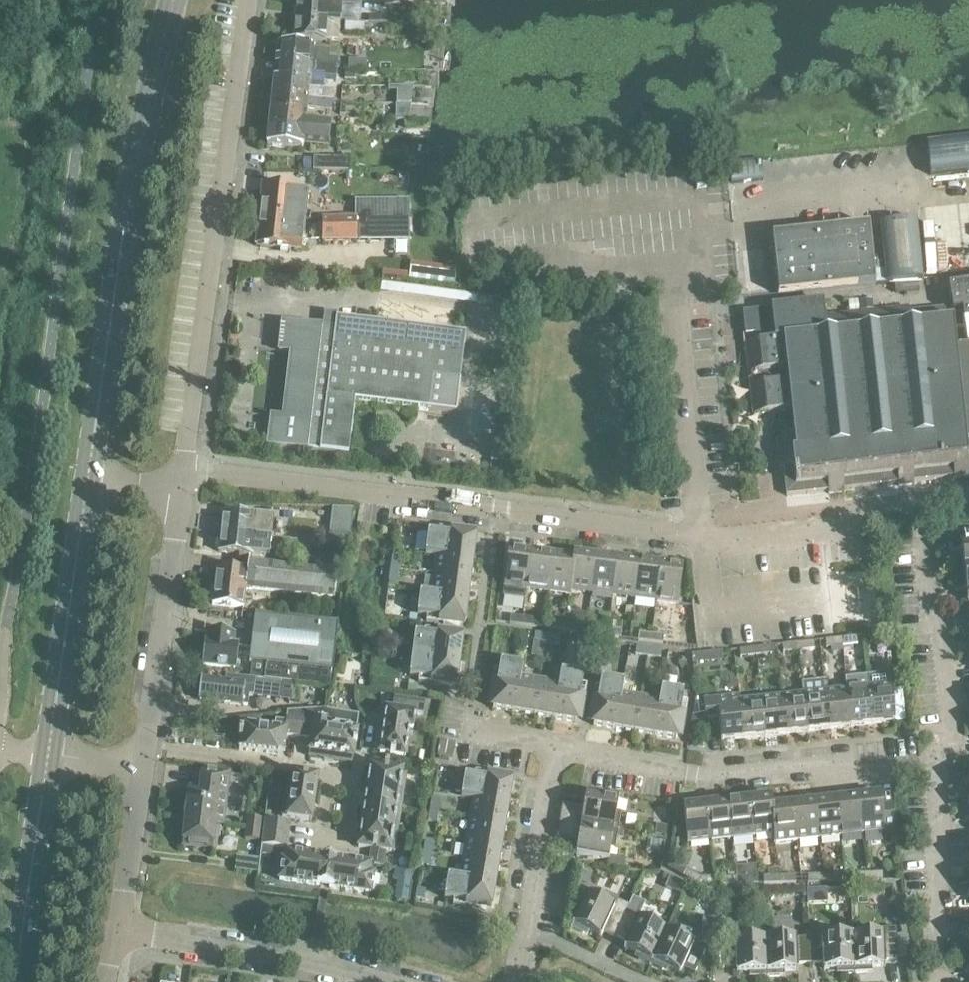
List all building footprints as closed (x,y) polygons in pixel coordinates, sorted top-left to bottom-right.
[(295,18),(295,19),(340,22),(340,21),(341,3),(296,1),(295,18)] [(295,19),(294,38),(326,40),(326,39),(339,40),(339,28),(340,22),(295,19)] [(364,34),(364,24),(345,23),(344,33),(364,34)] [(338,70),(339,60),(313,57),(314,50),(278,46),(276,63),(338,70)] [(349,62),(349,71),(367,70),(367,61),(349,62)] [(336,79),(338,70),(276,63),(275,79),(310,83),(311,76),(336,79)] [(345,71),(345,79),(355,80),(355,72),(345,71)] [(334,103),(335,93),(309,90),(310,83),(275,79),(273,96),(334,103)] [(396,104),(410,105),(411,105),(413,87),(401,87),(397,87),(397,92),(396,104)] [(333,113),(334,103),(273,96),(271,112),(306,116),(307,110),(333,113)] [(411,107),(397,106),(396,121),(410,122),(411,107)] [(330,137),(331,126),(306,123),(306,116),(271,112),(269,130),(330,137)] [(337,127),(337,135),(350,135),(350,127),(337,127)] [(329,148),(330,137),(269,130),(267,145),(303,149),(303,145),(329,148)] [(927,143),(927,144),(930,177),(968,172),(968,139),(927,143)] [(350,172),(350,159),(313,158),(313,172),(350,172)] [(762,161),(728,163),(730,182),(763,180),(762,161)] [(305,220),(308,190),(262,185),(259,216),(305,220)] [(339,218),(323,219),(323,242),(410,241),(409,201),(355,202),(355,218),(339,218)] [(303,236),(305,220),(259,216),(256,246),(300,250),(301,236),(303,236)] [(820,232),(773,237),(780,296),(923,282),(917,222),(880,226),(884,264),(875,265),(871,227),(820,232)] [(926,275),(948,273),(946,248),(925,249),(926,275)] [(412,262),(410,273),(410,280),(454,286),(457,268),(412,262)] [(394,278),(410,280),(410,273),(394,271),(394,278)] [(383,283),(382,292),(391,294),(392,285),(383,283)] [(967,345),(968,345),(968,284),(949,287),(951,301),(960,300),(967,345)] [(873,311),(872,302),(859,303),(860,313),(873,311)] [(776,439),(779,469),(783,468),(786,495),(828,491),(829,494),(844,493),(844,489),(899,483),(899,487),(914,485),(913,481),(954,477),(954,481),(968,479),(968,348),(955,349),(952,321),(946,322),(944,308),(909,312),(908,308),(824,317),(823,304),(742,313),(745,344),(748,373),(752,373),(753,386),(750,387),(753,415),(791,411),(794,437),(776,439)] [(464,335),(324,318),(323,328),(282,323),(278,352),(290,354),(282,417),(270,416),(267,446),(347,456),(354,400),(455,412),(464,335)] [(502,463),(491,462),(490,474),(500,476),(502,463)] [(349,550),(354,508),(332,508),(328,548),(349,550)] [(271,540),(273,520),(222,514),(220,534),(271,540)] [(471,538),(472,533),(439,529),(438,534),(429,533),(426,555),(438,557),(433,595),(421,593),(418,616),(427,617),(427,622),(460,626),(460,621),(465,622),(476,539),(471,538)] [(296,552),(297,543),(271,540),(220,534),(218,552),(272,558),(273,549),(296,552)] [(968,570),(968,536),(961,537),(964,570),(968,570)] [(525,600),(527,590),(531,554),(509,551),(503,597),(525,600)] [(548,593),(553,557),(531,554),(527,590),(548,593)] [(592,594),(596,558),(574,555),(573,559),(574,560),(570,591),(571,591),(592,594)] [(398,584),(401,558),(392,557),(389,582),(398,584)] [(571,596),(571,591),(570,591),(574,560),(573,559),(553,557),(548,593),(571,596)] [(613,597),(618,560),(596,558),(592,594),(613,597)] [(635,599),(639,563),(618,560),(613,597),(635,599)] [(334,598),(337,570),(248,561),(247,572),(246,589),(334,598)] [(656,602),(661,566),(639,563),(635,599),(656,602)] [(678,605),(683,569),(661,566),(656,602),(678,605)] [(244,608),(246,589),(247,572),(215,569),(212,605),(244,608)] [(333,673),(339,626),(256,616),(250,664),(266,666),(264,680),(330,688),(332,673),(333,673)] [(522,626),(523,618),(511,616),(510,624),(522,626)] [(535,628),(536,620),(523,618),(522,626),(535,628)] [(565,632),(566,624),(554,622),(553,630),(565,632)] [(578,633),(579,625),(566,624),(565,632),(578,633)] [(608,637),(609,629),(597,628),(595,636),(608,637)] [(620,639),(622,631),(609,629),(608,637),(620,639)] [(458,639),(459,634),(426,630),(425,635),(415,634),(410,676),(420,678),(419,683),(452,687),(453,682),(457,683),(463,640),(458,639)] [(236,646),(237,635),(210,632),(208,643),(206,643),(203,666),(236,670),(239,647),(236,646)] [(547,643),(548,635),(535,633),(533,651),(543,653),(544,643),(547,643)] [(650,643),(651,635),(639,633),(638,641),(650,643)] [(870,644),(886,642),(885,634),(869,636),(870,644)] [(559,645),(561,637),(548,635),(547,643),(559,645)] [(663,644),(664,637),(651,635),(650,643),(663,644)] [(842,647),(858,645),(857,637),(841,639),(842,647)] [(842,647),(841,639),(825,641),(826,649),(831,648),(831,652),(843,650),(842,647)] [(799,652),(815,650),(814,642),(798,644),(799,652)] [(783,653),(799,652),(798,644),(783,646),(783,653)] [(648,657),(649,649),(637,647),(635,655),(648,657)] [(756,656),(772,655),(771,647),(756,649),(756,656)] [(661,658),(662,650),(649,649),(648,657),(661,658)] [(741,658),(756,656),(756,649),(740,650),(741,658)] [(693,664),(725,660),(724,652),(692,656),(693,664)] [(504,711),(512,664),(501,662),(500,671),(495,670),(489,703),(488,708),(504,711)] [(519,713),(525,678),(522,677),(524,665),(512,664),(504,711),(519,713)] [(565,721),(573,674),(561,672),(559,684),(556,683),(550,719),(565,721)] [(582,719),(587,686),(582,685),(584,676),(573,674),(565,721),(576,723),(577,718),(582,719)] [(873,725),(895,723),(890,674),(867,676),(873,725)] [(296,703),(298,685),(226,676),(225,685),(202,683),(200,701),(248,707),(249,697),(254,697),(254,698),(296,703)] [(851,728),(873,725),(867,676),(846,679),(847,690),(851,728)] [(384,691),(385,678),(372,677),(370,689),(384,691)] [(535,716),(541,680),(525,678),(519,713),(535,716)] [(605,728),(613,680),(602,679),(600,688),(595,687),(590,720),(594,721),(594,726),(605,728)] [(550,719),(556,683),(541,680),(535,716),(550,719)] [(620,730),(626,695),(622,694),(624,682),(613,680),(605,728),(620,730)] [(829,730),(825,693),(824,681),(802,683),(804,695),(808,732),(829,730)] [(665,738),(673,691),(662,689),(660,700),(656,700),(650,735),(665,738)] [(829,730),(851,728),(847,690),(825,693),(829,730)] [(682,736),(688,703),(683,702),(684,692),(673,691),(665,738),(676,740),(677,735),(682,736)] [(635,733),(641,697),(626,695),(620,730),(635,733)] [(786,735),(808,732),(804,695),(782,697),(786,735)] [(692,715),(690,731),(707,728),(707,729),(720,728),(721,742),(743,740),(739,702),(738,696),(704,700),(705,714),(692,715)] [(424,714),(426,702),(394,697),(393,709),(380,707),(373,752),(387,754),(386,757),(410,761),(417,713),(424,714)] [(650,735),(656,700),(641,697),(635,733),(650,735)] [(764,737),(786,735),(782,697),(760,700),(764,737)] [(743,740),(764,737),(760,700),(739,702),(743,740)] [(331,724),(316,722),(316,711),(288,713),(287,723),(276,722),(276,729),(241,725),(238,752),(246,753),(245,756),(279,759),(280,756),(286,757),(288,735),(310,739),(308,755),(356,762),(360,732),(330,728),(331,724)] [(453,757),(456,744),(441,741),(439,754),(453,757)] [(394,853),(407,771),(369,765),(356,847),(394,853)] [(190,789),(186,819),(216,822),(225,823),(230,774),(203,771),(200,790),(190,789)] [(509,778),(476,772),(475,777),(465,776),(463,788),(511,796),(513,784),(508,783),(509,778)] [(311,822),(317,778),(292,774),(287,806),(283,805),(281,818),(311,822)] [(508,812),(511,796),(463,788),(462,798),(473,800),(472,806),(508,812)] [(617,813),(619,800),(587,795),(584,812),(562,808),(560,822),(619,831),(622,814),(617,813)] [(882,807),(880,795),(858,797),(862,835),(895,831),(893,806),(882,807)] [(754,837),(774,834),(775,834),(772,806),(773,806),(772,797),(750,799),(754,837)] [(841,837),(862,835),(858,797),(837,799),(841,837)] [(732,839),(754,837),(750,799),(728,802),(732,839)] [(819,839),(841,837),(837,799),(815,802),(819,839)] [(432,800),(430,813),(440,814),(442,802),(432,800)] [(711,842),(732,839),(728,802),(707,805),(711,842)] [(798,841),(819,839),(815,802),(794,804),(798,841)] [(775,844),(798,841),(794,804),(773,806),(772,806),(775,834),(774,834),(775,844)] [(688,845),(711,842),(707,805),(684,807),(688,845)] [(505,829),(508,812),(472,806),(470,823),(505,829)] [(430,813),(428,825),(437,827),(440,814),(430,813)] [(264,828),(265,817),(248,815),(247,826),(264,828)] [(218,852),(219,840),(214,839),(216,822),(186,819),(183,848),(218,852)] [(288,849),(291,823),(266,821),(263,846),(288,849)] [(616,849),(619,831),(560,822),(558,835),(579,839),(576,856),(609,861),(611,848),(616,849)] [(502,845),(505,829),(470,823),(467,839),(502,845)] [(666,837),(668,827),(657,825),(655,836),(666,837)] [(263,839),(264,828),(247,826),(245,837),(263,839)] [(433,853),(435,840),(426,839),(423,851),(433,853)] [(500,862),(502,845),(467,839),(464,856),(500,862)] [(371,864),(285,851),(284,860),(280,860),(277,880),(369,893),(372,874),(369,873),(371,864)] [(431,866),(433,853),(423,851),(421,864),(431,866)] [(259,873),(260,859),(237,856),(235,870),(259,873)] [(497,878),(500,862),(464,856),(461,872),(497,878)] [(669,861),(667,869),(684,877),(687,871),(670,861),(669,861)] [(780,885),(780,877),(779,877),(778,870),(769,871),(770,877),(764,877),(764,885),(780,885)] [(410,872),(400,871),(396,900),(406,901),(410,872)] [(701,878),(687,871),(684,877),(701,887),(715,887),(714,877),(701,877),(701,878)] [(494,894),(497,878),(461,872),(460,878),(449,876),(447,887),(494,894)] [(851,882),(867,882),(867,874),(851,874),(851,882)] [(867,882),(883,882),(883,874),(867,874),(867,882)] [(808,884),(824,883),(824,875),(808,876),(808,884)] [(824,883),(840,883),(840,875),(824,875),(824,883)] [(780,885),(796,884),(796,876),(780,877),(780,885)] [(721,886),(737,886),(737,878),(721,878),(721,886)] [(737,886),(753,886),(753,878),(737,878),(737,886)] [(492,907),(494,894),(447,887),(445,899),(454,900),(453,905),(486,911),(487,906),(492,907)] [(615,938),(629,906),(589,888),(570,929),(585,936),(587,931),(601,938),(604,933),(615,938)] [(425,891),(417,889),(416,899),(424,901),(425,891)] [(650,924),(639,919),(646,905),(633,899),(629,906),(615,938),(627,943),(624,949),(641,956),(638,960),(650,966),(668,927),(652,920),(650,924)] [(809,924),(809,938),(810,965),(823,964),(823,970),(841,970),(841,974),(855,974),(853,931),(835,932),(835,937),(822,938),(818,938),(817,923),(809,924)] [(713,941),(714,926),(702,925),(702,941),(713,941)] [(695,975),(706,951),(694,945),(682,939),(684,935),(668,927),(650,966),(662,971),(664,967),(681,974),(683,969),(695,975)] [(898,961),(897,929),(883,929),(883,935),(871,935),(871,931),(853,931),(855,974),(868,973),(868,968),(885,968),(885,962),(898,961)] [(784,939),(783,934),(765,935),(767,977),(780,977),(780,972),(798,971),(798,965),(810,965),(809,938),(797,939),(784,939)] [(767,977),(765,935),(747,936),(748,941),(735,941),(735,942),(721,942),(722,969),(736,968),(736,974),(754,973),(754,978),(767,977)]
